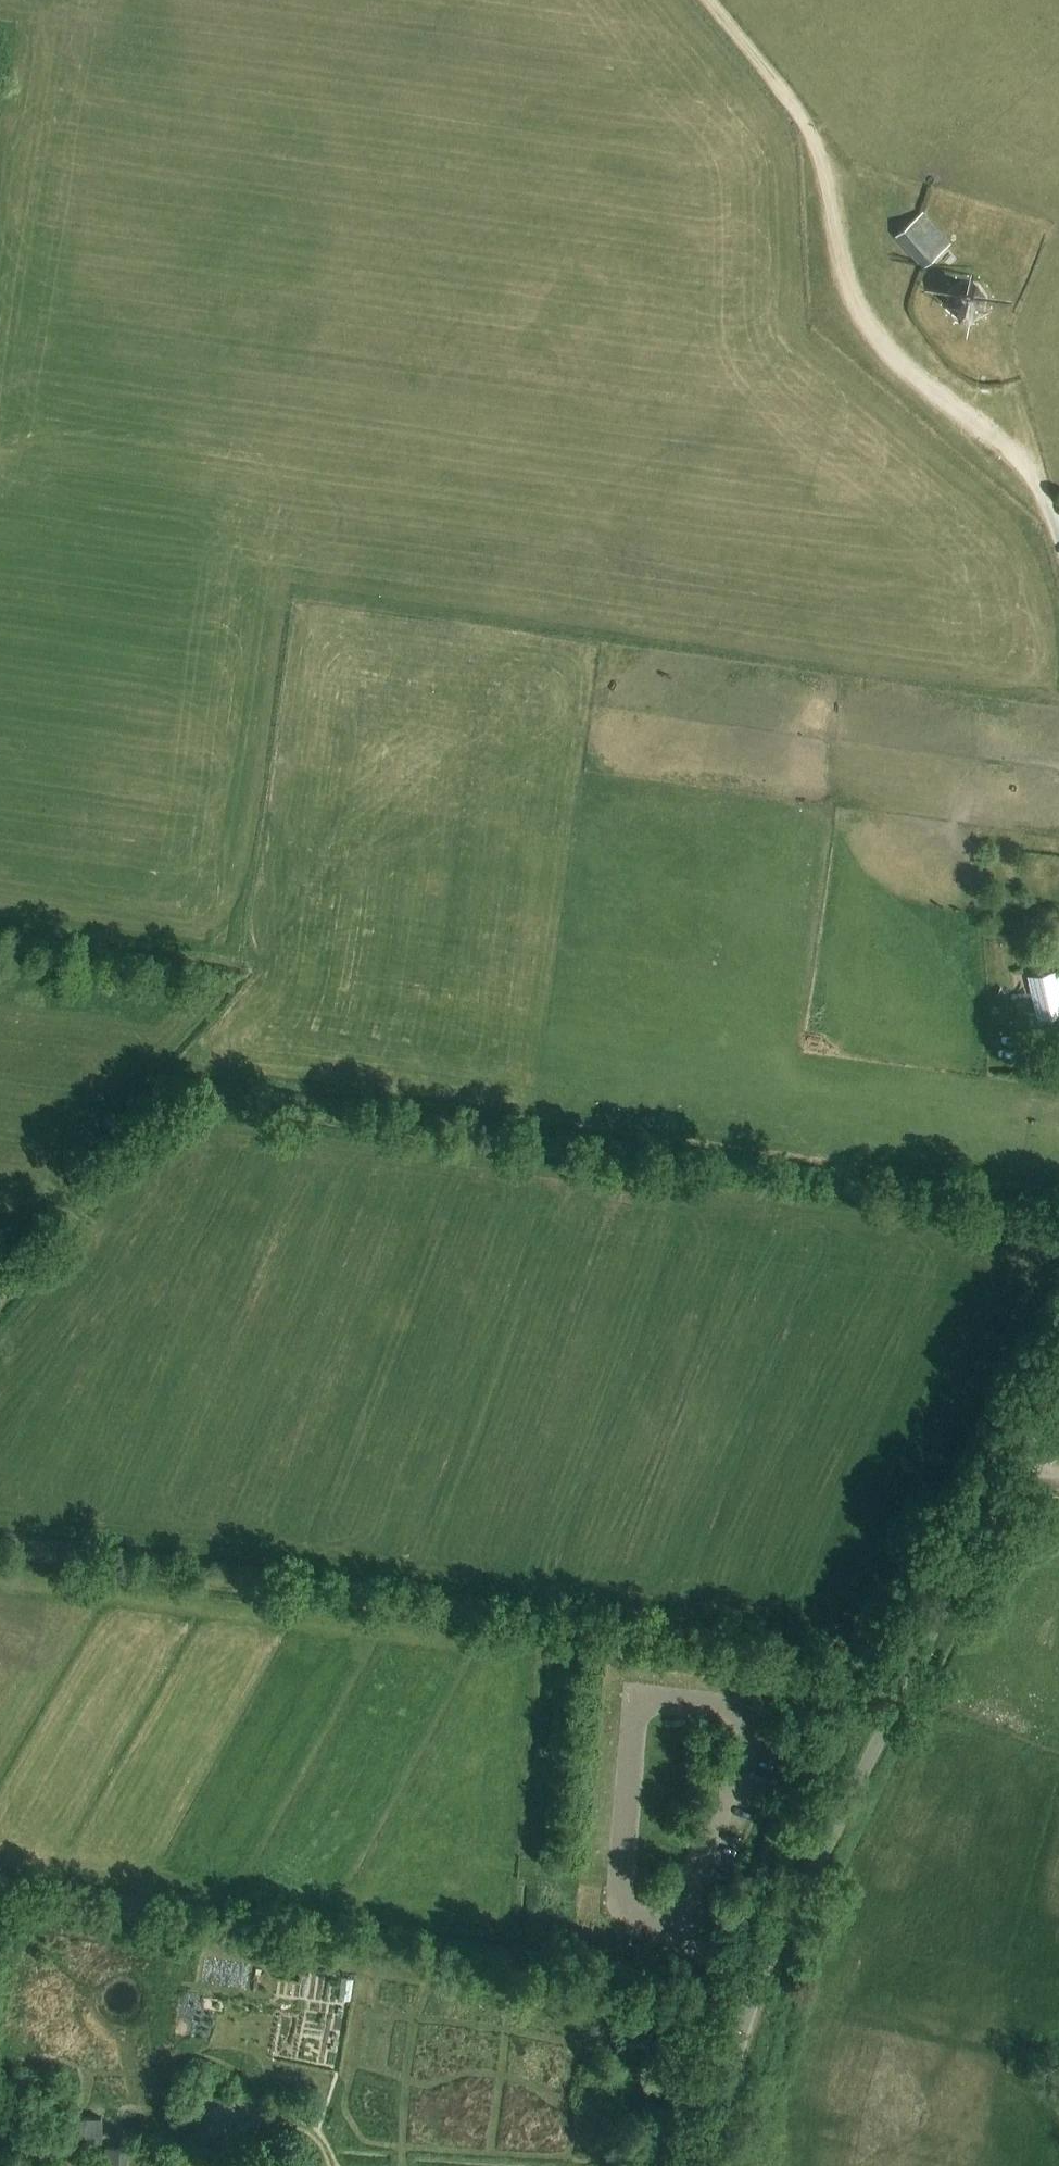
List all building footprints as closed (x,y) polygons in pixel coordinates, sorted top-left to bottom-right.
[(926,269),(951,247),(924,216),(900,238),(926,269)] [(985,312),(986,299),(980,290),(966,289),(955,296),(953,311),(962,320),(977,320),(985,312)] [(1058,1014),(1058,968),(1026,975),(1036,1019),(1058,1014)] [(104,2118),(56,2117),(56,2133),(66,2134),(66,2143),(104,2144),(104,2118)] [(106,2165),(127,2165),(128,2148),(106,2148),(106,2165)]
